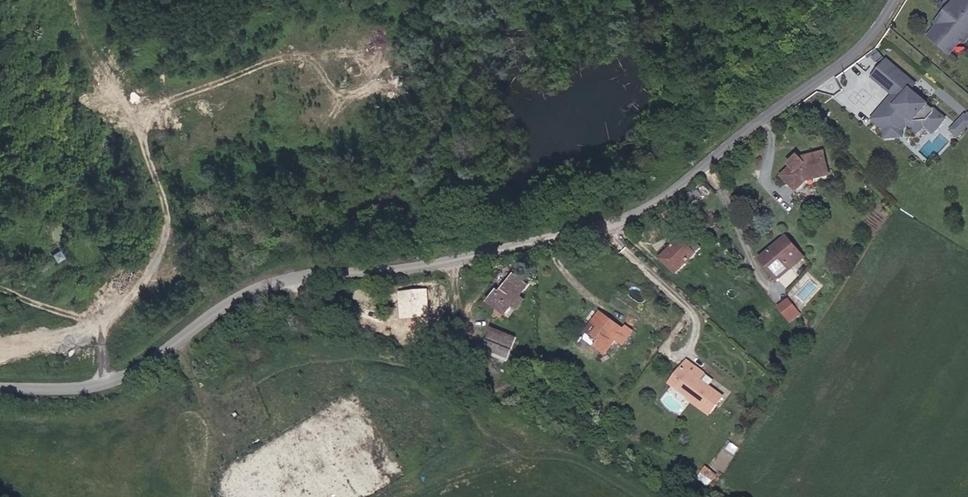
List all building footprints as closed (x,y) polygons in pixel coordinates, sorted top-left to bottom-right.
[(967,33),(967,1),(967,0),(963,0),(959,5),(956,2),(949,10),(952,13),(947,18),(945,16),(938,24),(941,26),(931,38),(942,47),(947,42),(955,49),(962,39),(967,33)] [(955,49),(947,42),(942,47),(950,54),(955,49)] [(881,89),(896,72),(885,62),(870,79),(881,89)] [(892,99),(907,82),(896,72),(881,89),(892,99)] [(899,127),(905,120),(910,125),(924,124),(930,117),(930,113),(918,102),(918,100),(909,91),(913,87),(907,82),(892,99),(897,103),(892,109),(889,105),(887,107),(884,104),(869,121),(881,132),(882,140),(892,140),(892,133),(895,133),(899,128),(899,127)] [(967,128),(967,111),(967,110),(950,129),(959,138),(967,128)] [(929,136),(941,123),(930,113),(930,117),(924,124),(910,125),(905,120),(899,127),(899,128),(895,133),(892,133),(892,140),(899,139),(898,133),(904,127),(913,136),(920,129),(929,136)] [(815,179),(814,174),(829,170),(825,153),(809,157),(810,160),(802,163),(800,159),(798,157),(789,167),(790,168),(782,177),(797,190),(808,180),(815,179)] [(830,175),(829,170),(814,174),(815,179),(830,175)] [(695,196),(693,194),(682,203),(689,210),(704,197),(700,192),(695,196)] [(680,214),(676,209),(665,215),(668,221),(680,214)] [(682,268),(701,249),(686,234),(666,253),(682,268)] [(762,262),(776,279),(801,257),(787,241),(762,262)] [(676,274),(682,268),(666,253),(661,258),(676,274)] [(804,260),(801,257),(776,279),(779,281),(804,260)] [(490,300),(500,307),(506,312),(514,302),(520,294),(528,284),(516,273),(509,281),(511,283),(504,292),(500,288),(490,300)] [(518,306),(525,297),(520,294),(514,302),(518,306)] [(789,296),(777,306),(791,324),(803,314),(789,296)] [(501,318),(506,312),(500,307),(495,312),(501,318)] [(600,342),(595,347),(606,354),(616,341),(623,346),(636,330),(628,324),(625,328),(601,311),(593,321),(599,325),(591,335),(600,342)] [(591,335),(599,325),(593,321),(585,331),(591,335)] [(490,326),(486,337),(512,346),(516,336),(490,326)] [(507,358),(512,346),(486,337),(482,348),(507,358)] [(725,399),(699,379),(704,374),(687,362),(682,369),(687,372),(677,386),(692,397),(690,399),(713,416),(725,399)] [(692,397),(677,386),(687,372),(682,369),(670,385),(690,399),(692,397)] [(710,491),(721,476),(707,467),(697,483),(708,490),(710,491)]
